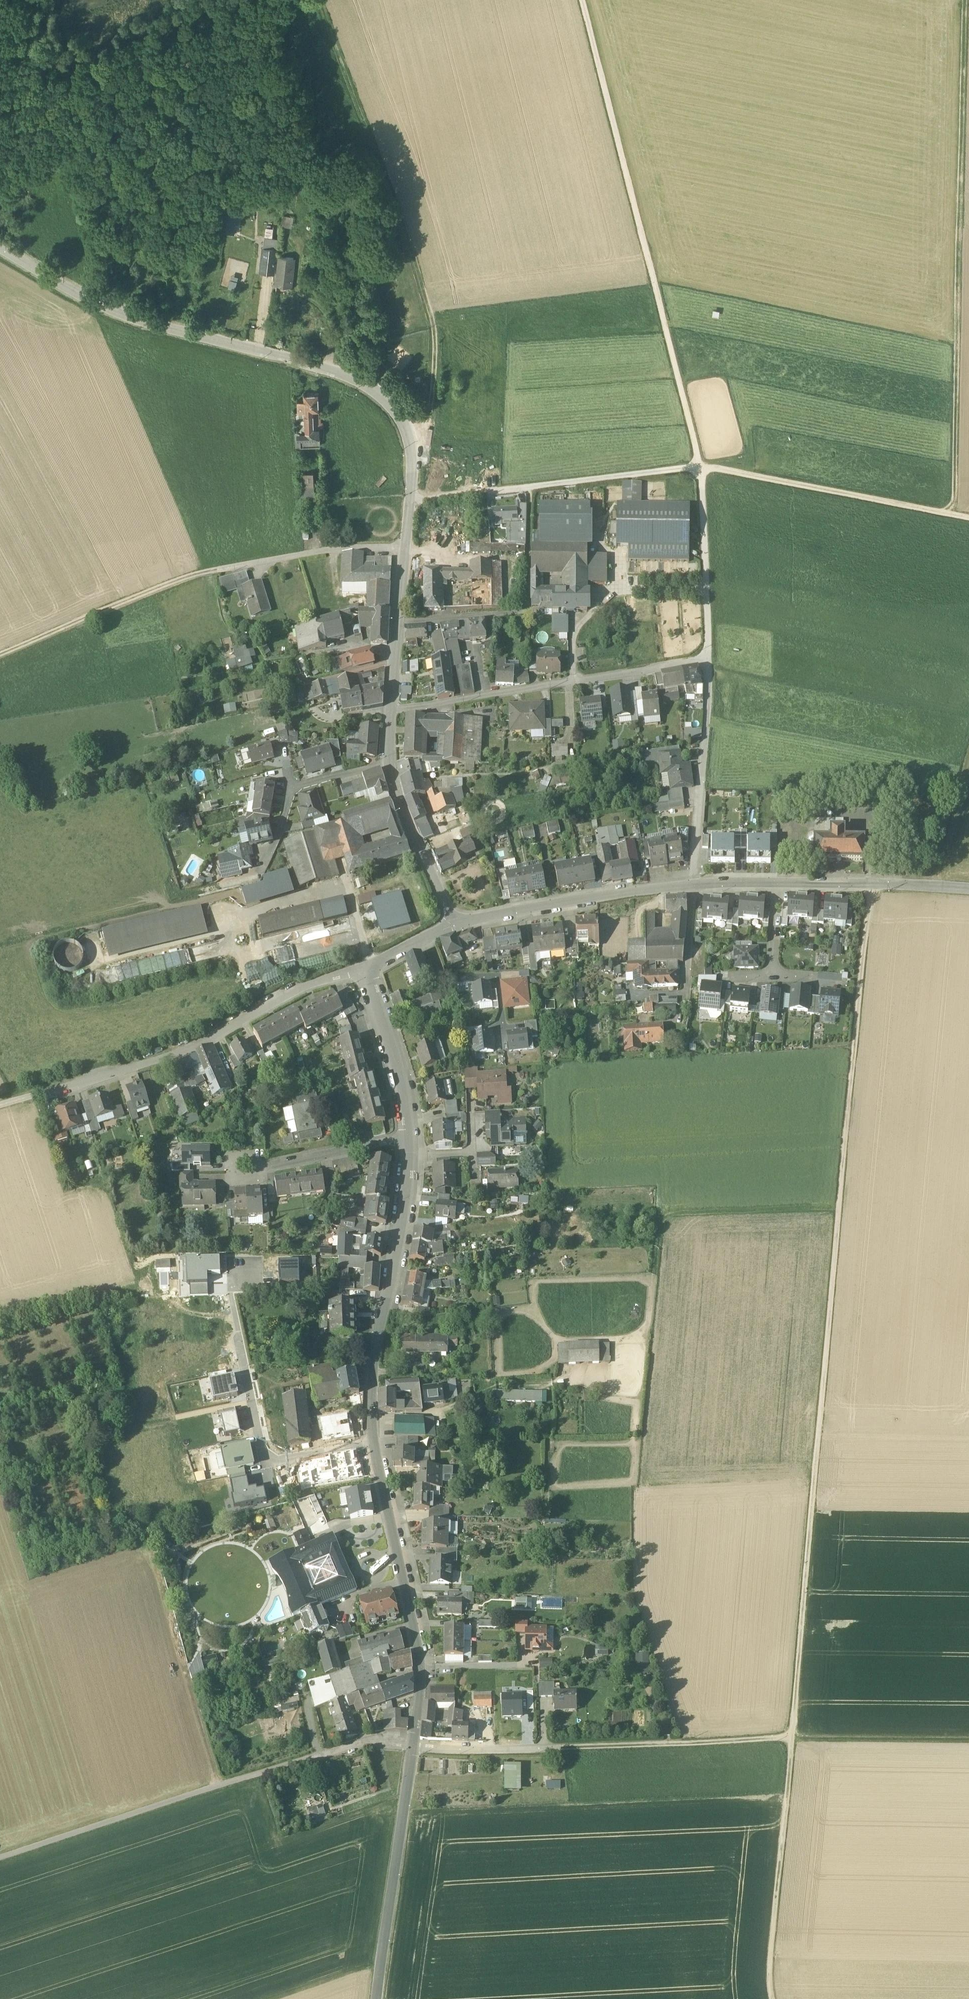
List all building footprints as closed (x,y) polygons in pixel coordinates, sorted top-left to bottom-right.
[(240,211),(227,210),(225,234),(234,235),(235,224),(239,224),(240,211)] [(293,219),(283,217),(282,226),(291,228),(293,219)] [(277,239),(264,238),(263,248),(276,249),(277,239)] [(276,249),(263,248),(261,273),(273,274),(274,260),(275,260),(276,249)] [(293,258),(279,257),(276,286),(290,287),(293,258)] [(229,287),(235,289),(238,277),(231,275),(229,287)] [(318,393),(304,394),(304,400),(298,401),(298,411),(305,411),(305,418),(305,433),(300,433),(300,447),(320,446),(319,428),(314,428),(314,423),(314,418),(313,410),(319,410),(318,393)] [(301,506),(315,505),(314,472),(299,472),(301,506)] [(641,484),(623,484),(623,505),(641,505),(641,484)] [(505,505),(503,506),(501,507),(493,507),(493,510),(494,510),(495,522),(517,521),(517,514),(520,514),(519,506),(519,503),(516,503),(516,505),(515,506),(507,507),(505,505)] [(623,505),(617,505),(617,526),(616,539),(616,547),(628,547),(628,561),(689,562),(690,506),(641,505),(623,505)] [(526,506),(519,506),(520,514),(517,514),(517,521),(495,522),(495,528),(501,528),(501,526),(507,526),(507,525),(521,525),(521,539),(526,539),(526,506)] [(533,533),(533,547),(587,547),(588,507),(540,507),(540,533),(533,533)] [(521,525),(507,525),(507,526),(508,544),(526,544),(526,539),(521,539),(521,525)] [(490,545),(473,545),(473,554),(490,553),(490,546),(490,545)] [(491,546),(490,546),(490,553),(491,554),(525,553),(525,545),(504,546),(491,546)] [(541,592),(541,572),(566,572),(566,592),(587,592),(587,584),(588,556),(587,556),(587,547),(533,547),(531,547),(531,567),(531,592),(541,592)] [(363,553),(343,553),(341,584),(343,584),(368,584),(390,584),(391,569),(375,569),(375,564),(363,565),(363,553)] [(606,556),(587,556),(588,556),(587,584),(606,585),(606,556)] [(491,563),(471,563),(471,572),(472,583),(472,609),(493,608),(491,564),(491,563)] [(501,564),(491,564),(493,608),(493,609),(503,608),(501,564)] [(441,571),(424,570),(425,594),(425,611),(442,611),(442,589),(441,580),(441,571)] [(445,580),(464,581),(465,581),(465,583),(472,583),(471,572),(464,572),(441,571),(441,580),(442,587),(445,587),(445,580)] [(246,572),(233,576),(235,583),(237,590),(243,588),(243,587),(250,585),(246,572)] [(250,585),(243,587),(243,588),(252,617),(270,611),(261,582),(250,585)] [(235,583),(222,587),(224,594),(237,590),(235,583)] [(368,584),(343,584),(342,594),(368,594),(368,584)] [(390,584),(368,584),(368,594),(367,609),(374,610),(389,610),(390,584)] [(541,592),(531,592),(532,607),(540,607),(540,611),(553,611),(553,592),(541,592)] [(566,592),(553,592),(553,611),(569,611),(587,611),(587,592),(566,592)] [(367,609),(359,610),(359,618),(358,618),(360,627),(373,626),(374,610),(367,609)] [(389,610),(374,610),(373,626),(373,644),(387,644),(389,610)] [(569,611),(553,611),(553,634),(568,634),(569,611)] [(352,622),(350,612),(339,615),(341,625),(352,622)] [(339,615),(320,620),(321,624),(322,624),(325,642),(344,637),(341,625),(339,615)] [(484,621),(470,622),(471,640),(485,639),(484,621)] [(470,622),(440,625),(442,633),(444,642),(456,641),(471,640),(470,622)] [(321,624),(297,628),(301,651),(326,647),(325,642),(322,624),(321,624)] [(426,625),(406,626),(405,626),(406,647),(407,647),(417,647),(416,639),(427,638),(426,625)] [(442,633),(433,635),(437,653),(446,651),(444,642),(442,633)] [(456,641),(444,642),(446,651),(447,657),(448,657),(450,669),(456,668),(462,666),(456,641)] [(229,670),(252,664),(251,658),(256,656),(254,649),(247,651),(246,645),(233,648),(235,659),(227,661),(229,670)] [(370,650),(351,655),(350,655),(350,656),(353,669),(374,663),(373,663),(370,651),(371,650),(370,650)] [(539,653),(530,653),(530,665),(538,665),(538,656),(539,656),(539,653)] [(350,656),(338,659),(341,671),(341,672),(353,669),(350,656)] [(539,656),(538,656),(538,665),(538,674),(545,674),(545,675),(552,675),(552,674),(560,674),(560,656),(539,656)] [(447,657),(432,660),(438,699),(454,697),(450,674),(451,674),(450,669),(448,657),(447,657)] [(518,670),(504,669),(505,661),(506,661),(506,658),(497,657),(495,685),(512,686),(517,686),(516,680),(518,679),(518,678),(518,670)] [(416,660),(403,663),(403,673),(416,673),(416,660)] [(300,662),(293,665),(298,676),(304,673),(300,662)] [(470,665),(463,666),(462,666),(456,668),(461,695),(475,693),(470,665)] [(538,665),(530,665),(530,674),(538,674),(538,665)] [(698,667),(682,670),(685,685),(685,686),(691,685),(691,688),(701,686),(701,685),(700,679),(698,667)] [(682,670),(661,674),(663,685),(664,689),(667,688),(677,687),(685,685),(682,670)] [(362,673),(355,675),(359,690),(361,689),(361,686),(365,686),(363,678),(362,673)] [(661,674),(655,675),(657,686),(663,685),(661,674)] [(355,675),(338,680),(340,693),(359,690),(355,675)] [(528,676),(518,678),(518,679),(516,680),(517,686),(529,684),(528,676)] [(323,683),(310,686),(314,701),(327,698),(323,683)] [(361,689),(359,690),(362,709),(383,705),(384,684),(361,689)] [(701,686),(691,688),(691,685),(685,686),(687,696),(693,695),(695,697),(695,702),(703,702),(703,685),(701,685),(701,686)] [(407,700),(407,694),(412,694),(412,686),(400,686),(400,700),(407,700)] [(677,687),(667,688),(668,695),(670,695),(678,693),(677,687)] [(630,704),(629,689),(611,691),(614,718),(631,716),(632,716),(630,704)] [(359,690),(340,693),(341,700),(338,701),(339,706),(342,705),(343,713),(362,709),(359,690)] [(678,693),(670,695),(671,702),(680,700),(678,693)] [(642,696),(642,702),(644,718),(660,716),(657,694),(642,696)] [(668,695),(663,696),(664,703),(671,702),(670,695),(668,695)] [(601,710),(600,699),(591,700),(591,702),(580,703),(582,721),(593,720),(593,723),(595,723),(595,722),(602,721),(601,710)] [(636,703),(630,704),(632,716),(631,716),(632,723),(639,723),(636,703)] [(227,714),(237,713),(236,704),(226,705),(227,714)] [(543,705),(510,707),(511,728),(532,728),(532,731),(543,731),(544,731),(544,722),(543,705)] [(431,717),(407,716),(406,734),(425,735),(430,735),(431,717)] [(464,718),(431,717),(430,735),(445,735),(463,736),(464,719),(464,718)] [(481,720),(464,719),(463,736),(462,758),(462,763),(478,764),(481,720)] [(551,738),(551,721),(544,722),(544,731),(543,731),(544,739),(551,738)] [(701,738),(701,729),(692,729),(691,724),(685,724),(686,739),(701,738)] [(361,726),(360,742),(349,741),(348,754),(360,755),(375,756),(377,727),(361,726)] [(287,731),(278,734),(280,746),(289,744),(287,731)] [(425,735),(406,734),(405,757),(406,757),(423,758),(423,756),(425,735)] [(463,736),(445,735),(444,757),(462,758),(463,736)] [(338,741),(326,741),(328,746),(329,746),(333,760),(341,757),(338,741)] [(270,744),(248,751),(252,765),(273,759),(270,744)] [(328,746),(314,750),(315,754),(302,758),(307,773),(321,769),(322,771),(330,768),(328,761),(333,760),(329,746),(328,746)] [(568,757),(568,749),(552,749),(552,757),(568,757)] [(252,765),(248,751),(241,753),(245,767),(252,765)] [(659,752),(648,753),(648,752),(647,753),(646,754),(646,757),(647,759),(648,762),(652,765),(659,764),(658,756),(659,756),(659,752)] [(659,756),(658,756),(659,764),(660,769),(661,769),(663,791),(667,790),(671,789),(671,790),(682,789),(692,788),(690,766),(678,767),(677,762),(681,761),(680,753),(676,753),(659,756)] [(419,763),(406,764),(406,763),(405,762),(397,763),(401,780),(421,775),(422,775),(419,763)] [(423,763),(422,763),(419,763),(422,775),(432,772),(431,768),(440,768),(440,763),(423,763)] [(381,769),(363,774),(364,779),(368,790),(368,792),(375,790),(377,797),(378,797),(378,799),(389,796),(386,784),(381,769)] [(570,771),(559,774),(561,785),(572,782),(570,771)] [(559,774),(555,775),(550,787),(561,785),(559,774)] [(401,780),(400,780),(405,800),(415,798),(426,796),(425,795),(433,790),(428,782),(425,783),(422,782),(421,775),(401,780)] [(364,779),(352,782),(355,794),(367,791),(368,790),(364,779)] [(462,779),(448,780),(448,789),(450,789),(462,788),(462,779)] [(351,783),(341,786),(344,797),(354,793),(351,783)] [(251,785),(248,804),(249,804),(255,802),(258,786),(251,785)] [(263,785),(258,785),(258,786),(255,802),(255,803),(272,805),(275,788),(263,785)] [(443,789),(433,790),(436,796),(441,799),(451,797),(450,789),(448,789),(443,789)] [(682,789),(671,790),(671,789),(667,790),(669,804),(684,802),(682,789)] [(375,790),(368,792),(368,790),(367,791),(372,806),(380,803),(378,799),(378,797),(377,797),(375,790)] [(316,791),(299,796),(304,813),(301,815),(303,824),(313,821),(315,828),(315,829),(330,826),(327,817),(324,818),(316,791)] [(804,793),(789,793),(789,804),(804,804),(804,793)] [(441,799),(433,801),(437,811),(440,813),(455,807),(451,797),(441,799)] [(415,798),(405,800),(414,822),(425,818),(420,807),(417,806),(415,798)] [(391,801),(343,816),(346,824),(347,829),(387,818),(396,815),(391,801)] [(203,806),(205,811),(218,807),(217,802),(203,806)] [(272,805),(255,803),(255,802),(249,804),(248,813),(253,814),(253,815),(270,818),(272,805)] [(684,802),(669,804),(670,812),(685,810),(684,802)] [(270,818),(253,815),(253,814),(248,813),(247,818),(237,821),(239,829),(246,827),(267,823),(269,824),(270,818)] [(396,815),(387,818),(390,829),(400,826),(396,815)] [(425,818),(414,822),(418,831),(428,826),(425,818)] [(313,821),(303,824),(301,824),(303,830),(315,828),(313,821)] [(558,821),(546,824),(547,830),(559,827),(558,821)] [(336,826),(336,827),(342,847),(352,844),(347,829),(346,824),(336,826)] [(268,825),(246,830),(249,844),(271,839),(268,825)] [(336,825),(315,830),(316,834),(324,864),(335,861),(345,858),(345,857),(342,847),(336,827),(336,826),(336,825)] [(394,843),(373,849),(376,858),(373,859),(376,866),(411,855),(400,826),(390,829),(394,840),(393,840),(394,843)] [(533,827),(521,829),(522,835),(534,832),(533,827)] [(559,827),(547,830),(548,836),(560,833),(559,827)] [(463,838),(471,835),(468,828),(460,831),(463,838)] [(615,829),(608,830),(610,840),(614,840),(617,839),(615,829)] [(689,830),(677,829),(679,837),(682,852),(688,851),(687,846),(683,847),(683,844),(688,844),(689,830)] [(608,830),(599,832),(602,848),(608,847),(615,846),(614,840),(610,840),(608,830)] [(864,841),(844,841),(844,831),(831,830),(831,841),(815,840),(815,862),(833,862),(833,866),(845,866),(845,862),(864,862),(864,841)] [(534,832),(522,835),(523,841),(535,838),(534,832)] [(316,834),(285,844),(298,889),(340,876),(335,861),(324,864),(316,834)] [(679,837),(672,838),(672,841),(664,842),(664,839),(663,839),(664,841),(667,863),(683,860),(682,852),(679,837)] [(470,838),(433,854),(441,873),(467,862),(464,857),(476,852),(470,838)] [(723,863),(723,839),(711,839),(711,863),(723,863)] [(735,840),(723,839),(723,863),(735,863),(735,849),(735,840)] [(759,864),(759,840),(747,839),(747,849),(747,863),(759,864)] [(648,840),(642,841),(644,859),(650,858),(648,844),(649,844),(648,840)] [(771,840),(759,840),(759,864),(771,864),(771,849),(771,840)] [(649,844),(648,844),(650,858),(652,867),(667,865),(664,841),(649,844)] [(634,843),(627,844),(630,862),(630,863),(637,862),(634,843)] [(627,844),(619,845),(622,860),(623,863),(630,862),(627,844)] [(251,847),(229,852),(230,856),(218,858),(223,880),(241,876),(240,872),(251,869),(249,858),(253,857),(251,847)] [(602,848),(597,849),(601,867),(609,866),(608,858),(609,857),(607,851),(609,851),(608,847),(602,848)] [(373,849),(345,857),(345,858),(350,874),(376,866),(373,859),(376,858),(373,849)] [(591,861),(579,864),(583,884),(595,882),(591,861)] [(623,863),(609,866),(613,881),(613,882),(613,883),(632,879),(630,863),(630,862),(623,863)] [(583,884),(579,864),(567,866),(571,886),(583,884)] [(516,866),(505,869),(505,871),(506,871),(507,876),(505,877),(508,889),(509,897),(522,895),(518,874),(516,866)] [(567,866),(555,868),(559,889),(571,886),(567,866)] [(609,866),(601,867),(604,882),(613,881),(609,866)] [(542,870),(529,872),(533,892),(546,890),(542,870)] [(505,871),(497,872),(501,890),(508,889),(505,877),(507,876),(506,871),(505,871)] [(529,872),(518,874),(522,895),(533,892),(529,872)] [(287,873),(264,880),(265,886),(242,893),(246,905),(292,891),(287,873)] [(401,892),(371,901),(380,933),(411,924),(401,892)] [(802,897),(790,896),(789,909),(788,918),(800,919),(802,897)] [(752,898),(741,897),(739,910),(739,919),(751,920),(752,898)] [(814,898),(802,897),(800,919),(812,920),(813,911),(814,898)] [(687,898),(666,898),(666,914),(675,914),(687,914),(687,898)] [(764,899),(752,898),(751,920),(763,921),(763,912),(764,899)] [(343,899),(318,904),(323,922),(347,916),(343,899)] [(716,900),(704,899),(703,912),(702,921),(714,922),(716,900)] [(837,900),(826,899),(825,912),(824,921),(835,922),(837,900)] [(728,901),(716,900),(714,922),(726,923),(727,913),(728,901)] [(848,901),(837,900),(835,922),(846,922),(847,914),(848,901)] [(318,904),(258,920),(263,937),(323,922),(318,904)] [(200,908),(103,932),(109,954),(206,930),(200,908)] [(655,914),(646,914),(646,933),(655,933),(655,914)] [(687,914),(675,914),(673,943),(685,943),(687,914)] [(598,918),(576,918),(577,935),(577,937),(578,937),(589,937),(589,946),(599,946),(598,918)] [(563,925),(547,926),(550,951),(565,949),(565,940),(563,925)] [(547,926),(532,928),(534,945),(535,953),(536,953),(537,960),(536,960),(537,963),(541,960),(551,959),(550,951),(547,926)] [(473,930),(456,936),(460,946),(468,943),(477,940),(473,930)] [(519,930),(494,934),(495,938),(497,951),(509,949),(509,952),(522,950),(522,945),(519,930)] [(655,933),(646,933),(646,944),(655,944),(655,933)] [(577,935),(569,935),(571,953),(572,959),(579,959),(578,937),(577,937),(577,935)] [(456,936),(441,941),(445,951),(460,946),(456,936)] [(495,938),(484,940),(486,961),(498,959),(497,951),(495,938)] [(204,958),(206,957),(207,961),(221,955),(216,942),(200,948),(204,958)] [(460,946),(445,951),(447,957),(459,953),(461,952),(460,949),(469,946),(468,943),(460,946)] [(646,944),(629,943),(628,964),(646,963),(646,953),(646,944)] [(655,944),(646,944),(646,953),(646,963),(649,963),(656,963),(668,963),(678,962),(683,962),(685,943),(673,943),(655,944)] [(528,945),(529,955),(530,969),(537,969),(537,963),(536,960),(537,960),(536,953),(535,953),(534,945),(528,945)] [(832,955),(841,955),(841,947),(833,947),(832,955)] [(758,969),(758,949),(752,949),(734,949),(734,969),(758,969)] [(459,953),(447,957),(451,969),(464,964),(462,958),(461,959),(459,953)] [(421,955),(407,960),(415,981),(429,976),(424,963),(421,955)] [(430,961),(424,963),(429,976),(430,980),(436,977),(430,961)] [(646,963),(628,964),(628,973),(634,972),(634,981),(637,981),(637,988),(649,987),(649,973),(649,963),(646,963)] [(678,971),(662,972),(663,986),(679,985),(678,971)] [(656,972),(649,973),(649,987),(663,986),(662,972),(656,972)] [(717,977),(699,978),(698,985),(703,986),(703,985),(716,986),(717,977)] [(526,980),(502,983),(504,1004),(519,1002),(519,1006),(529,1005),(526,980)] [(490,985),(474,986),(475,1005),(491,1003),(490,991),(490,985)] [(716,986),(703,985),(703,986),(700,1009),(718,1011),(719,1002),(721,987),(716,986)] [(751,990),(733,988),(732,994),(731,1006),(730,1012),(748,1014),(750,996),(751,990)] [(810,990),(792,988),(791,996),(790,1011),(808,1012),(809,997),(810,990)] [(351,1001),(345,990),(340,992),(346,1003),(351,1001)] [(497,990),(490,991),(492,1009),(499,1008),(497,990)] [(440,991),(430,994),(431,996),(434,1005),(440,1003),(443,1002),(440,991)] [(780,993),(762,991),(761,1000),(760,1015),(777,1017),(778,1011),(779,995),(780,993)] [(840,993),(822,991),(821,998),(820,1015),(838,1017),(840,993)] [(346,1003),(340,992),(334,995),(341,1006),(346,1003)] [(405,993),(390,997),(396,1014),(410,1009),(409,1004),(405,993)] [(333,994),(297,1013),(304,1026),(307,1030),(343,1010),(341,1006),(334,995),(333,994)] [(415,1004),(417,1011),(419,1010),(420,1015),(423,1014),(424,1016),(442,1010),(440,1003),(434,1005),(431,996),(421,1000),(422,1002),(415,1004)] [(357,1011),(351,1001),(346,1003),(352,1014),(357,1011)] [(352,1014),(346,1003),(341,1006),(343,1010),(346,1017),(352,1014)] [(295,1009),(253,1032),(262,1049),(304,1026),(297,1013),(295,1009)] [(536,1021),(525,1023),(526,1031),(532,1031),(532,1038),(538,1037),(536,1021)] [(351,1026),(339,1029),(341,1035),(352,1032),(351,1026)] [(663,1027),(639,1028),(640,1044),(641,1044),(664,1042),(663,1027)] [(639,1028),(624,1029),(625,1051),(641,1050),(641,1044),(640,1044),(639,1028)] [(526,1031),(508,1033),(510,1051),(534,1048),(532,1038),(532,1031),(526,1031)] [(352,1032),(341,1035),(342,1041),(354,1038),(352,1032)] [(492,1033),(472,1035),(474,1054),(494,1052),(492,1033)] [(342,1041),(340,1042),(351,1081),(355,1080),(369,1077),(358,1037),(354,1038),(342,1041)] [(244,1040),(230,1047),(235,1055),(239,1063),(252,1056),(244,1040)] [(433,1042),(416,1047),(423,1068),(433,1065),(447,1061),(440,1040),(433,1042)] [(212,1045),(197,1052),(206,1073),(221,1066),(212,1045)] [(551,1047),(550,1053),(559,1055),(560,1045),(557,1045),(557,1048),(551,1047)] [(263,1051),(257,1054),(263,1065),(269,1061),(263,1051)] [(239,1063),(235,1055),(229,1059),(234,1069),(240,1066),(239,1063)] [(189,1058),(178,1063),(181,1071),(193,1065),(189,1058)] [(178,1063),(171,1066),(177,1078),(183,1076),(181,1071),(178,1063)] [(423,1068),(422,1069),(424,1074),(435,1071),(433,1065),(423,1068)] [(221,1066),(206,1073),(212,1087),(210,1088),(214,1096),(231,1089),(221,1066)] [(478,1069),(469,1069),(465,1070),(465,1083),(472,1083),(472,1075),(478,1074),(478,1069)] [(506,1073),(478,1074),(472,1075),(472,1083),(480,1083),(480,1086),(478,1086),(478,1100),(487,1100),(487,1090),(498,1090),(498,1104),(512,1104),(511,1090),(507,1090),(506,1073)] [(369,1077),(355,1080),(367,1126),(383,1122),(385,1121),(373,1075),(369,1077)] [(177,1078),(167,1082),(172,1096),(187,1091),(183,1076),(177,1078)] [(202,1076),(194,1080),(197,1086),(205,1082),(202,1076)] [(442,1082),(427,1085),(431,1105),(446,1102),(445,1097),(452,1096),(450,1081),(442,1083),(442,1082)] [(197,1086),(187,1091),(189,1096),(208,1088),(205,1082),(197,1086)] [(141,1084),(128,1088),(132,1102),(135,1111),(136,1110),(149,1106),(141,1084)] [(187,1091),(172,1096),(181,1120),(196,1114),(189,1096),(187,1091)] [(303,1095),(296,1096),(298,1106),(292,1108),(292,1107),(289,1108),(284,1109),(287,1120),(289,1119),(295,1121),(298,1134),(283,1137),(285,1145),(311,1140),(310,1133),(317,1131),(317,1130),(312,1105),(318,1103),(316,1092),(303,1095)] [(108,1094),(90,1100),(96,1117),(97,1119),(98,1119),(113,1114),(114,1114),(113,1109),(108,1094)] [(136,1110),(135,1111),(132,1102),(126,1104),(132,1121),(139,1119),(136,1110)] [(83,1127),(76,1105),(65,1108),(72,1130),(83,1127)] [(457,1106),(445,1107),(446,1115),(458,1114),(457,1106)] [(121,1107),(113,1109),(114,1114),(113,1114),(115,1120),(124,1117),(121,1107)] [(65,1108),(53,1112),(57,1123),(51,1125),(56,1142),(68,1138),(66,1132),(72,1130),(65,1108)] [(53,1112),(47,1114),(51,1125),(57,1123),(53,1112)] [(349,1126),(342,1114),(337,1117),(344,1129),(349,1126)] [(446,1115),(445,1115),(446,1123),(453,1123),(460,1122),(460,1114),(458,1114),(446,1115)] [(96,1117),(87,1120),(89,1125),(91,1132),(101,1129),(98,1119),(97,1119),(96,1117)] [(500,1118),(485,1118),(486,1139),(491,1139),(491,1147),(514,1147),(514,1146),(513,1136),(526,1135),(526,1120),(514,1120),(509,1125),(507,1124),(501,1124),(500,1118)] [(383,1122),(371,1125),(373,1131),(384,1128),(383,1122)] [(446,1123),(433,1124),(434,1144),(450,1143),(453,1143),(453,1132),(453,1123),(446,1123)] [(83,1127),(87,1138),(92,1136),(91,1132),(89,1125),(83,1127)] [(384,1128),(373,1131),(374,1137),(385,1134),(384,1128)] [(317,1131),(310,1133),(311,1140),(322,1137),(321,1130),(317,1130),(317,1131)] [(526,1135),(513,1136),(514,1146),(527,1145),(526,1135)] [(210,1149),(182,1149),(183,1164),(183,1167),(190,1166),(211,1166),(210,1149)] [(490,1154),(477,1154),(478,1167),(496,1167),(496,1159),(490,1154)] [(391,1160),(373,1158),(366,1199),(371,1199),(385,1202),(385,1201),(391,1160)] [(190,1173),(190,1166),(183,1167),(183,1164),(172,1165),(172,1173),(180,1173),(190,1173)] [(357,1165),(352,1166),(354,1178),(360,1177),(357,1165)] [(437,1166),(434,1166),(435,1186),(454,1186),(453,1165),(450,1165),(437,1166)] [(352,1166),(346,1167),(348,1179),(354,1178),(352,1166)] [(346,1167),(340,1169),(342,1180),(348,1179),(346,1167)] [(340,1169),(334,1170),(336,1181),(342,1180),(340,1169)] [(334,1170),(328,1171),(330,1182),(336,1181),(334,1170)] [(80,1171),(69,1173),(70,1182),(81,1181),(80,1171)] [(516,1172),(489,1173),(490,1188),(517,1187),(516,1172)] [(190,1173),(180,1173),(181,1190),(183,1190),(183,1187),(183,1185),(193,1185),(193,1173),(190,1173)] [(322,1173),(275,1180),(278,1198),(325,1192),(322,1173)] [(481,1181),(469,1182),(470,1195),(482,1194),(481,1181)] [(215,1206),(215,1185),(193,1185),(183,1185),(183,1187),(183,1190),(183,1204),(204,1204),(204,1206),(215,1206)] [(261,1191),(247,1192),(248,1212),(248,1218),(263,1217),(263,1209),(262,1195),(261,1195),(261,1191)] [(247,1192),(236,1193),(236,1204),(237,1213),(248,1212),(247,1192)] [(450,1196),(438,1195),(438,1203),(449,1204),(450,1196)] [(385,1202),(371,1199),(367,1221),(386,1224),(389,1202),(385,1201),(385,1202)] [(438,1203),(437,1203),(435,1218),(455,1220),(457,1205),(449,1204),(438,1203)] [(248,1212),(237,1213),(236,1204),(234,1204),(235,1219),(248,1218),(248,1212)] [(367,1221),(356,1219),(356,1222),(354,1230),(366,1232),(367,1221)] [(356,1222),(342,1220),(341,1227),(354,1230),(356,1222)] [(449,1226),(433,1228),(432,1233),(434,1233),(433,1235),(450,1232),(449,1226)] [(341,1227),(340,1227),(339,1237),(352,1238),(365,1239),(366,1232),(354,1230),(341,1227)] [(430,1232),(416,1230),(413,1244),(427,1246),(430,1232)] [(445,1236),(437,1237),(435,1239),(436,1245),(443,1244),(446,1244),(445,1236)] [(352,1238),(339,1237),(339,1247),(353,1248),(353,1246),(352,1238)] [(365,1239),(352,1238),(353,1246),(361,1247),(361,1249),(366,1249),(368,1239),(365,1239)] [(383,1241),(368,1239),(366,1249),(366,1254),(367,1254),(381,1256),(383,1241)] [(427,1246),(413,1244),(411,1259),(425,1261),(426,1253),(427,1246)] [(436,1245),(435,1245),(436,1255),(444,1254),(444,1252),(443,1246),(443,1244),(436,1245)] [(430,1246),(427,1246),(426,1253),(436,1255),(435,1245),(430,1246)] [(360,1253),(346,1252),(339,1252),(338,1258),(339,1258),(344,1259),(349,1259),(360,1260),(361,1253),(360,1253)] [(454,1255),(444,1256),(444,1259),(434,1260),(434,1267),(455,1265),(454,1255)] [(190,1286),(208,1285),(208,1275),(222,1274),(221,1258),(186,1260),(187,1286),(190,1286)] [(344,1259),(339,1258),(339,1268),(348,1268),(349,1259),(344,1259)] [(360,1260),(349,1259),(348,1268),(360,1269),(362,1271),(362,1272),(361,1272),(361,1276),(361,1277),(365,1277),(366,1267),(367,1267),(367,1260),(360,1260)] [(300,1261),(278,1262),(279,1286),(301,1285),(300,1261)] [(367,1267),(366,1267),(365,1277),(380,1278),(381,1268),(367,1267)] [(426,1277),(408,1275),(406,1289),(424,1292),(425,1287),(426,1277)] [(380,1278),(365,1277),(364,1286),(364,1291),(379,1291),(380,1278)] [(449,1282),(441,1283),(441,1290),(450,1289),(449,1282)] [(441,1283),(432,1284),(432,1286),(425,1287),(424,1292),(441,1290),(441,1283)] [(190,1286),(190,1297),(209,1296),(208,1285),(190,1286)] [(424,1292),(406,1289),(403,1305),(419,1307),(421,1308),(424,1292)] [(340,1292),(337,1292),(337,1304),(349,1304),(349,1292),(340,1292)] [(356,1301),(365,1300),(365,1292),(356,1293),(356,1301)] [(337,1304),(332,1305),(333,1313),(329,1313),(329,1316),(331,1316),(331,1335),(355,1335),(355,1318),(357,1318),(356,1304),(349,1304),(337,1304)] [(421,1308),(419,1307),(417,1315),(424,1316),(430,1315),(431,1309),(421,1308)] [(425,1336),(401,1337),(402,1352),(425,1351),(425,1336)] [(448,1336),(425,1336),(425,1351),(449,1351),(449,1344),(448,1336)] [(458,1336),(448,1336),(449,1344),(458,1344),(458,1336)] [(599,1344),(569,1345),(569,1364),(599,1363),(599,1344)] [(569,1345),(558,1346),(558,1365),(569,1364),(569,1345)] [(353,1362),(341,1362),(343,1375),(355,1372),(353,1362)] [(325,1369),(324,1369),(314,1369),(314,1367),(313,1367),(313,1369),(309,1369),(311,1381),(333,1377),(334,1376),(332,1369),(325,1369)] [(209,1376),(210,1382),(227,1378),(226,1372),(209,1376)] [(334,1376),(333,1377),(337,1398),(360,1394),(358,1384),(356,1372),(343,1375),(334,1376)] [(227,1378),(210,1382),(214,1401),(238,1396),(234,1377),(227,1378)] [(333,1377),(311,1381),(314,1402),(337,1398),(333,1377)] [(419,1382),(386,1383),(386,1393),(395,1393),(413,1392),(415,1405),(395,1405),(395,1413),(423,1412),(419,1382)] [(448,1386),(424,1389),(426,1405),(450,1402),(450,1401),(453,1401),(452,1396),(449,1396),(448,1386)] [(504,1392),(494,1392),(493,1402),(504,1402),(504,1392)] [(542,1393),(504,1392),(504,1402),(542,1403),(542,1393)] [(395,1405),(395,1393),(386,1393),(379,1393),(379,1413),(395,1413),(395,1405)] [(304,1395),(293,1397),(294,1405),(305,1403),(304,1395)] [(305,1403),(294,1405),(293,1397),(283,1398),(285,1417),(286,1421),(288,1440),(289,1446),(311,1443),(305,1403)] [(221,1417),(236,1414),(235,1408),(217,1412),(219,1418),(221,1417)] [(236,1414),(221,1417),(225,1436),(240,1433),(236,1414)] [(321,1422),(324,1440),(351,1436),(348,1417),(321,1422)] [(433,1419),(424,1420),(424,1421),(426,1437),(435,1438),(433,1419)] [(424,1421),(395,1420),(395,1437),(397,1437),(408,1438),(426,1438),(426,1437),(424,1421)] [(408,1438),(397,1437),(397,1450),(408,1450),(408,1438)] [(221,1451),(225,1472),(254,1466),(250,1444),(221,1451)] [(428,1453),(414,1452),(414,1460),(429,1460),(429,1467),(432,1467),(432,1463),(435,1463),(435,1450),(430,1450),(428,1453)] [(414,1452),(394,1452),(394,1466),(413,1467),(414,1460),(414,1452)] [(304,1489),(358,1479),(354,1455),(323,1460),(324,1464),(300,1468),(304,1489)] [(429,1467),(423,1467),(423,1474),(421,1474),(421,1475),(420,1475),(418,1477),(417,1488),(430,1489),(442,1489),(443,1467),(432,1467),(429,1467)] [(235,1508),(266,1501),(264,1490),(257,1492),(256,1489),(249,1490),(247,1479),(231,1483),(234,1497),(233,1497),(235,1508)] [(417,1488),(415,1488),(415,1510),(429,1511),(429,1510),(430,1489),(417,1488)] [(346,1494),(351,1519),(373,1515),(369,1491),(353,1493),(346,1494)] [(429,1523),(423,1522),(423,1535),(450,1536),(456,1536),(458,1536),(458,1524),(450,1523),(443,1523),(429,1523)] [(313,1536),(330,1528),(327,1523),(311,1530),(313,1536)] [(305,1530),(294,1534),(301,1550),(311,1545),(305,1530)] [(450,1536),(423,1535),(423,1549),(437,1549),(447,1549),(447,1544),(450,1544),(450,1536)] [(301,1550),(295,1552),(302,1568),(331,1556),(340,1552),(333,1536),(311,1545),(301,1550)] [(172,1545),(168,1543),(164,1549),(168,1552),(172,1545)] [(302,1568),(295,1552),(270,1563),(274,1571),(277,1575),(281,1580),(286,1589),(289,1599),(290,1609),(293,1617),(301,1614),(318,1606),(312,1592),(302,1568)] [(341,1579),(312,1592),(318,1606),(320,1605),(356,1590),(340,1552),(331,1556),(341,1579)] [(436,1561),(431,1561),(430,1584),(451,1584),(452,1561),(436,1561)] [(392,1592),(378,1596),(378,1593),(374,1594),(372,1596),(373,1598),(359,1601),(362,1610),(360,1610),(362,1618),(365,1617),(367,1626),(378,1623),(378,1621),(386,1618),(387,1620),(398,1617),(395,1608),(398,1607),(396,1600),(394,1601),(392,1592)] [(515,1609),(527,1609),(527,1597),(515,1597),(515,1609)] [(537,1608),(537,1598),(528,1598),(527,1608),(537,1608)] [(462,1600),(448,1599),(438,1599),(437,1615),(462,1615),(462,1600)] [(318,1606),(301,1614),(302,1617),(301,1622),(304,1630),(308,1632),(310,1635),(319,1631),(319,1633),(322,1634),(327,1632),(328,1629),(328,1628),(329,1627),(325,1618),(329,1617),(327,1610),(323,1612),(320,1605),(318,1606)] [(528,1623),(516,1622),(516,1634),(527,1635),(527,1629),(528,1623)] [(341,1641),(353,1637),(348,1623),(336,1628),(341,1641)] [(464,1627),(445,1627),(444,1642),(464,1642),(464,1627)] [(527,1629),(527,1635),(528,1637),(528,1640),(527,1642),(526,1651),(533,1651),(534,1653),(537,1653),(539,1651),(539,1646),(545,1646),(553,1646),(554,1629),(546,1629),(527,1629)] [(400,1633),(375,1640),(381,1655),(404,1649),(400,1633)] [(359,1647),(359,1648),(362,1659),(339,1667),(341,1672),(341,1674),(366,1665),(378,1661),(379,1661),(383,1661),(381,1655),(375,1640),(361,1643),(360,1644),(359,1645),(359,1646),(359,1647)] [(464,1642),(444,1642),(444,1657),(446,1657),(463,1657),(464,1642)] [(332,1643),(318,1647),(326,1676),(341,1672),(339,1667),(332,1643)] [(383,1661),(379,1661),(378,1661),(366,1665),(369,1674),(373,1673),(374,1677),(376,1677),(392,1674),(390,1670),(412,1665),(411,1652),(395,1656),(395,1658),(389,1660),(383,1661)] [(637,1675),(650,1674),(649,1653),(636,1653),(637,1675)] [(216,1657),(202,1660),(204,1669),(218,1665),(216,1657)] [(369,1674),(366,1665),(341,1674),(331,1678),(339,1701),(359,1694),(365,1692),(374,1689),(369,1674)] [(414,1677),(394,1683),(399,1699),(414,1694),(414,1677)] [(331,1678),(308,1682),(315,1710),(329,1705),(339,1701),(331,1678)] [(394,1683),(380,1688),(386,1704),(396,1700),(399,1699),(394,1683)] [(539,1684),(539,1698),(554,1698),(554,1694),(560,1694),(560,1690),(554,1690),(554,1684),(539,1684)] [(374,1689),(365,1692),(359,1694),(362,1702),(365,1711),(386,1704),(380,1688),(374,1689)] [(455,1688),(431,1689),(431,1704),(431,1705),(433,1705),(452,1705),(455,1704),(455,1688)] [(560,1694),(554,1694),(554,1698),(554,1709),(566,1708),(566,1712),(577,1711),(576,1701),(577,1701),(577,1693),(560,1694)] [(359,1694),(339,1701),(329,1705),(331,1712),(332,1713),(332,1715),(335,1721),(342,1742),(357,1736),(350,1716),(348,1708),(355,1705),(358,1714),(365,1711),(362,1702),(359,1694)] [(522,1695),(502,1696),(503,1717),(523,1717),(522,1695)] [(280,1700),(282,1711),(300,1708),(299,1697),(280,1700)] [(485,1708),(485,1698),(474,1698),(474,1708),(485,1708)] [(396,1700),(386,1704),(387,1706),(387,1709),(396,1706),(396,1700)] [(431,1704),(424,1703),(423,1713),(433,1714),(433,1705),(431,1705),(431,1704)] [(396,1706),(387,1709),(386,1711),(384,1711),(384,1731),(407,1731),(407,1721),(396,1721),(396,1706)] [(463,1713),(454,1712),(453,1724),(460,1725),(462,1723),(463,1713)] [(433,1714),(423,1713),(420,1740),(430,1741),(431,1725),(432,1725),(433,1714)] [(460,1725),(453,1724),(452,1728),(452,1741),(468,1742),(469,1725),(460,1725)] [(520,1765),(504,1766),(504,1792),(521,1792),(520,1765)] [(323,1805),(311,1809),(316,1823),(328,1819),(323,1805)]
